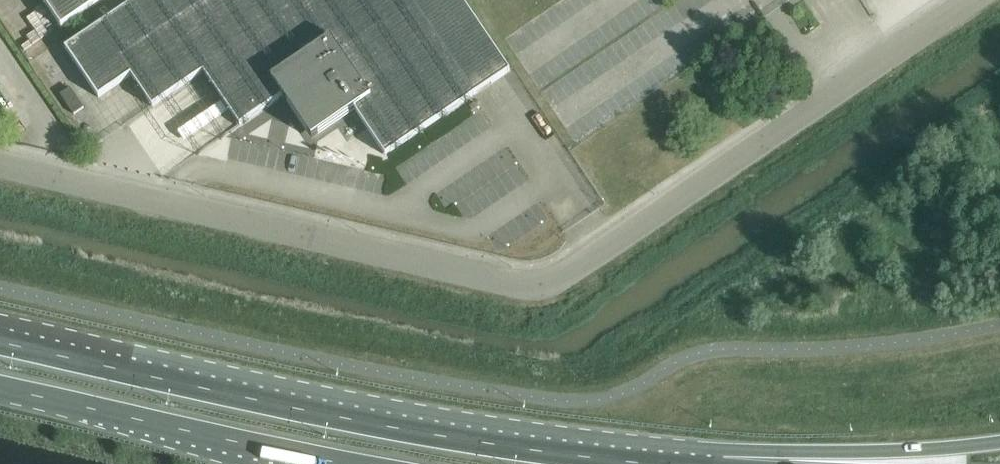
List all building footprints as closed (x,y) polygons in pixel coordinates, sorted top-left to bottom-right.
[(61,28),(102,0),(42,0),(61,28)] [(203,73),(239,126),(283,97),(312,140),(355,111),(385,155),(509,72),(461,0),(134,0),(64,47),(97,97),(130,75),(152,107),(203,73)]
